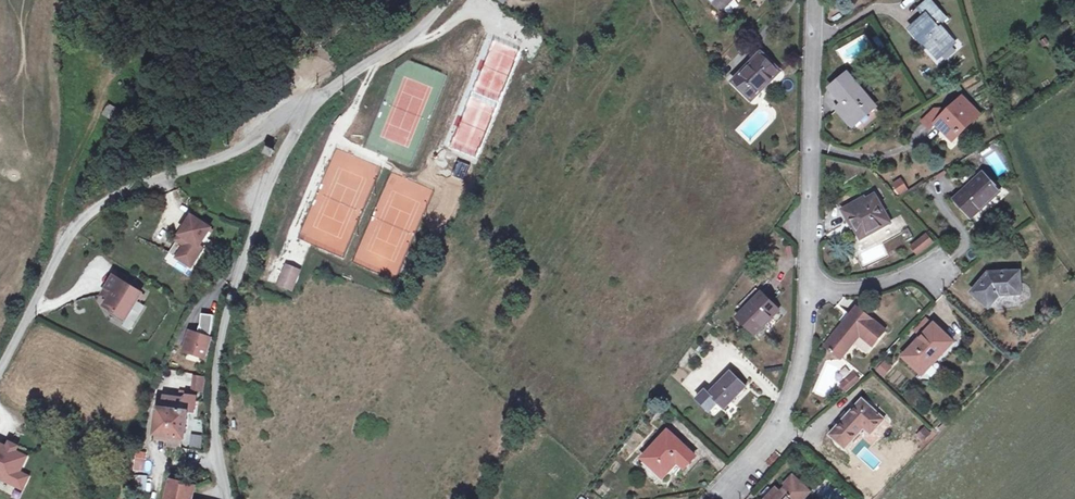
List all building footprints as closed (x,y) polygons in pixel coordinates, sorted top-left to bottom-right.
[(717,7),(721,11),(729,2),(726,0),(724,0),(717,7)] [(929,1),(920,9),(927,16),(935,8),(929,1)] [(927,16),(911,30),(924,44),(926,43),(938,57),(954,43),(941,29),(939,31),(936,27),(945,19),(935,8),(927,16)] [(762,54),(735,83),(754,101),(780,71),(762,54)] [(848,75),(834,87),(846,102),(838,109),(852,126),(874,107),(848,75)] [(949,112),(937,124),(950,138),(963,125),(966,127),(979,115),(963,98),(949,112)] [(114,121),(121,110),(109,103),(103,114),(114,121)] [(937,124),(949,112),(947,110),(935,110),(923,121),(931,129),(937,124)] [(274,151),(267,148),(266,151),(264,154),(271,157),(274,151)] [(983,174),(953,198),(969,217),(999,192),(983,174)] [(901,177),(890,183),(898,196),(909,190),(901,177)] [(890,222),(875,195),(866,200),(864,197),(842,210),(849,223),(854,220),(856,225),(854,226),(854,227),(861,239),(890,222)] [(201,222),(193,217),(175,244),(183,249),(177,258),(191,267),(203,248),(199,246),(211,228),(207,226),(201,222)] [(918,255),(933,243),(927,235),(912,246),(918,255)] [(183,249),(175,244),(169,253),(177,258),(183,249)] [(286,266),(284,270),(299,275),(300,271),(286,266)] [(284,270),(279,286),(293,291),(299,275),(284,270)] [(1020,294),(1019,272),(989,274),(972,293),(989,307),(999,295),(1020,294)] [(112,311),(126,319),(142,294),(132,287),(126,284),(114,276),(102,296),(109,300),(108,304),(110,309),(112,311)] [(129,279),(126,284),(132,287),(134,283),(129,279)] [(755,335),(779,310),(761,293),(738,317),(755,335)] [(857,308),(824,346),(840,358),(860,336),(873,346),(885,331),(884,330),(886,327),(883,325),(881,327),(857,308)] [(191,332),(186,346),(188,353),(193,354),(204,358),(211,338),(210,338),(214,315),(203,314),(201,326),(203,331),(202,335),(191,332)] [(916,331),(923,337),(933,326),(926,319),(916,331)] [(919,372),(933,357),(936,360),(953,342),(934,324),(933,326),(923,337),(904,357),(919,372)] [(933,357),(919,372),(923,376),(938,361),(936,360),(933,357)] [(884,375),(890,369),(884,363),(878,369),(884,375)] [(716,418),(746,386),(731,372),(709,395),(705,391),(697,400),(716,418)] [(854,374),(848,379),(854,385),(860,380),(854,374)] [(205,377),(194,376),(192,390),(203,392),(205,377)] [(848,379),(841,386),(846,392),(854,385),(848,379)] [(179,398),(164,396),(163,409),(158,408),(155,435),(183,439),(185,439),(188,413),(195,414),(197,397),(186,396),(186,399),(185,399),(179,398)] [(871,435),(885,420),(863,399),(829,435),(845,450),(864,429),(871,435)] [(923,441),(930,434),(925,429),(918,437),(923,441)] [(695,457),(668,433),(644,459),(663,476),(678,461),(685,468),(695,457)] [(201,449),(203,435),(190,434),(188,447),(201,449)] [(183,439),(155,435),(155,441),(168,442),(171,447),(182,449),(183,439)] [(10,444),(7,449),(14,452),(17,448),(10,444)] [(0,446),(0,478),(13,484),(18,473),(25,458),(14,452),(7,449),(0,446)] [(138,452),(136,465),(145,466),(147,453),(138,452)] [(18,473),(13,484),(22,489),(28,477),(18,473)] [(147,475),(135,475),(135,498),(147,498),(147,475)] [(810,492),(793,476),(785,485),(787,486),(781,493),(775,488),(773,491),(765,498),(804,498),(810,492)] [(195,486),(172,481),(168,498),(193,498),(195,486)] [(761,495),(765,498),(773,491),(768,486),(761,495)]
